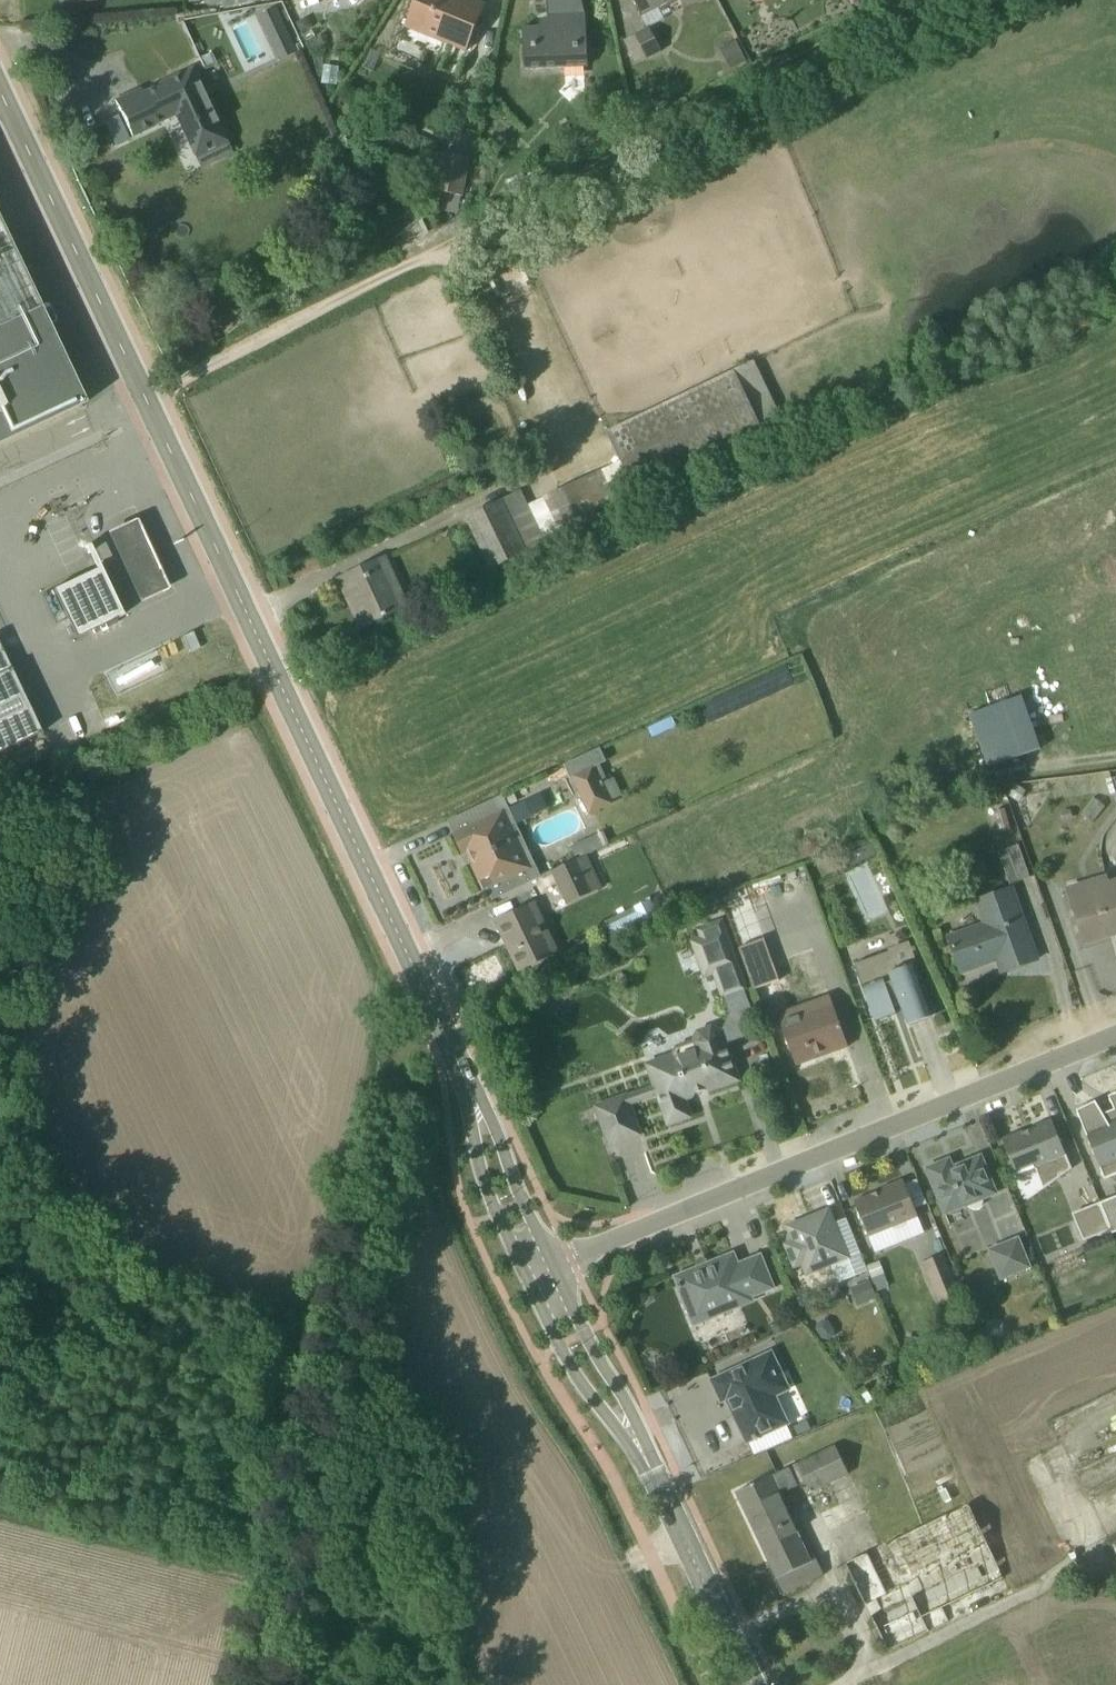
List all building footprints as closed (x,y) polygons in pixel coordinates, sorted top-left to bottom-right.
[(464,0),(417,0),(406,29),(465,53),(483,8),(464,0)] [(523,71),(587,68),(585,16),(580,0),(546,0),(546,19),(543,19),(539,24),(539,28),(521,29),(523,71)] [(645,29),(632,36),(645,60),(661,52),(649,29),(663,22),(658,10),(678,0),(631,0),(645,29)] [(282,30),(274,14),(259,21),(267,37),(282,30)] [(745,63),(734,42),(720,49),(731,70),(745,63)] [(130,139),(175,118),(196,162),(230,146),(193,66),(113,103),(130,139)] [(468,161),(441,155),(434,191),(461,196),(468,161)] [(83,405),(0,228),(0,444),(83,405)] [(748,367),(607,432),(620,461),(527,504),(521,491),(464,517),(489,571),(546,545),(544,540),(778,432),(748,367)] [(136,514),(104,528),(137,598),(168,583),(136,514)] [(389,560),(342,582),(363,627),(410,605),(389,560)] [(98,569),(51,592),(74,639),(121,617),(98,569)] [(40,735),(0,651),(0,754),(40,735)] [(1039,750),(1021,697),(969,715),(988,768),(1039,750)] [(618,808),(596,762),(568,775),(590,821),(618,808)] [(534,866),(507,812),(453,839),(477,886),(490,879),(494,886),(534,866)] [(871,845),(840,859),(846,870),(876,856),(871,845)] [(998,852),(1010,886),(1029,880),(1017,845),(998,852)] [(590,854),(552,874),(569,908),(607,888),(590,854)] [(1082,946),(1115,935),(1115,879),(1066,895),(1082,946)] [(984,923),(945,936),(959,975),(997,962),(1001,973),(1036,961),(1010,886),(975,898),(984,923)] [(561,953),(536,901),(495,922),(520,973),(561,953)] [(737,1082),(724,1044),(743,1039),(753,1017),(744,993),(747,992),(738,969),(721,920),(694,929),(698,939),(688,942),(702,980),(712,977),(720,1001),(723,1000),(727,1015),(720,1031),(710,1026),(695,1031),(690,1042),(674,1047),(671,1055),(643,1065),(651,1088),(624,1098),(628,1108),(658,1097),(667,1126),(689,1118),(682,1101),(706,1093),(737,1082)] [(763,940),(738,950),(753,991),(778,981),(763,940)] [(933,1019),(907,947),(853,966),(876,1029),(895,1023),(892,1014),(902,1011),(907,1028),(933,1019)] [(775,1016),(793,1069),(849,1050),(830,997),(775,1016)] [(1074,1112),(1103,1181),(1115,1175),(1115,1095),(1107,1098),(1113,1111),(1099,1116),(1094,1104),(1074,1112)] [(624,1098),(595,1109),(609,1146),(638,1136),(628,1108),(624,1098)] [(1051,1123),(1001,1142),(1016,1180),(1035,1172),(1042,1191),(1070,1171),(1051,1123)] [(947,1162),(926,1171),(945,1217),(994,1197),(979,1160),(951,1172),(947,1162)] [(901,1182),(852,1202),(875,1255),(924,1234),(914,1210),(925,1205),(916,1182),(904,1187),(901,1182)] [(1071,1215),(1081,1242),(1109,1231),(1110,1234),(1115,1231),(1115,1198),(1071,1215)] [(792,1243),(784,1246),(794,1270),(800,1268),(804,1278),(829,1268),(837,1285),(866,1273),(844,1220),(833,1225),(827,1210),(786,1228),(792,1243)] [(1018,1238),(986,1250),(999,1282),(1031,1269),(1018,1238)] [(754,1304),(752,1300),(774,1291),(760,1257),(737,1266),(733,1255),(673,1279),(693,1329),(754,1304)] [(960,1297),(944,1256),(922,1265),(939,1306),(960,1297)] [(888,1287),(878,1262),(866,1267),(877,1292),(888,1287)] [(876,1299),(868,1281),(850,1289),(857,1307),(876,1299)] [(787,1425),(775,1399),(789,1393),(770,1354),(710,1382),(721,1405),(726,1402),(737,1424),(731,1427),(740,1447),(787,1425)] [(835,1447),(735,1492),(782,1595),(822,1577),(815,1561),(811,1563),(780,1495),(806,1483),(810,1493),(848,1476),(835,1447)] [(1077,1466),(1084,1484),(1115,1471),(1115,1451),(1077,1466)] [(968,1504),(845,1566),(886,1652),(948,1623),(942,1610),(1003,1581),(968,1504)]
